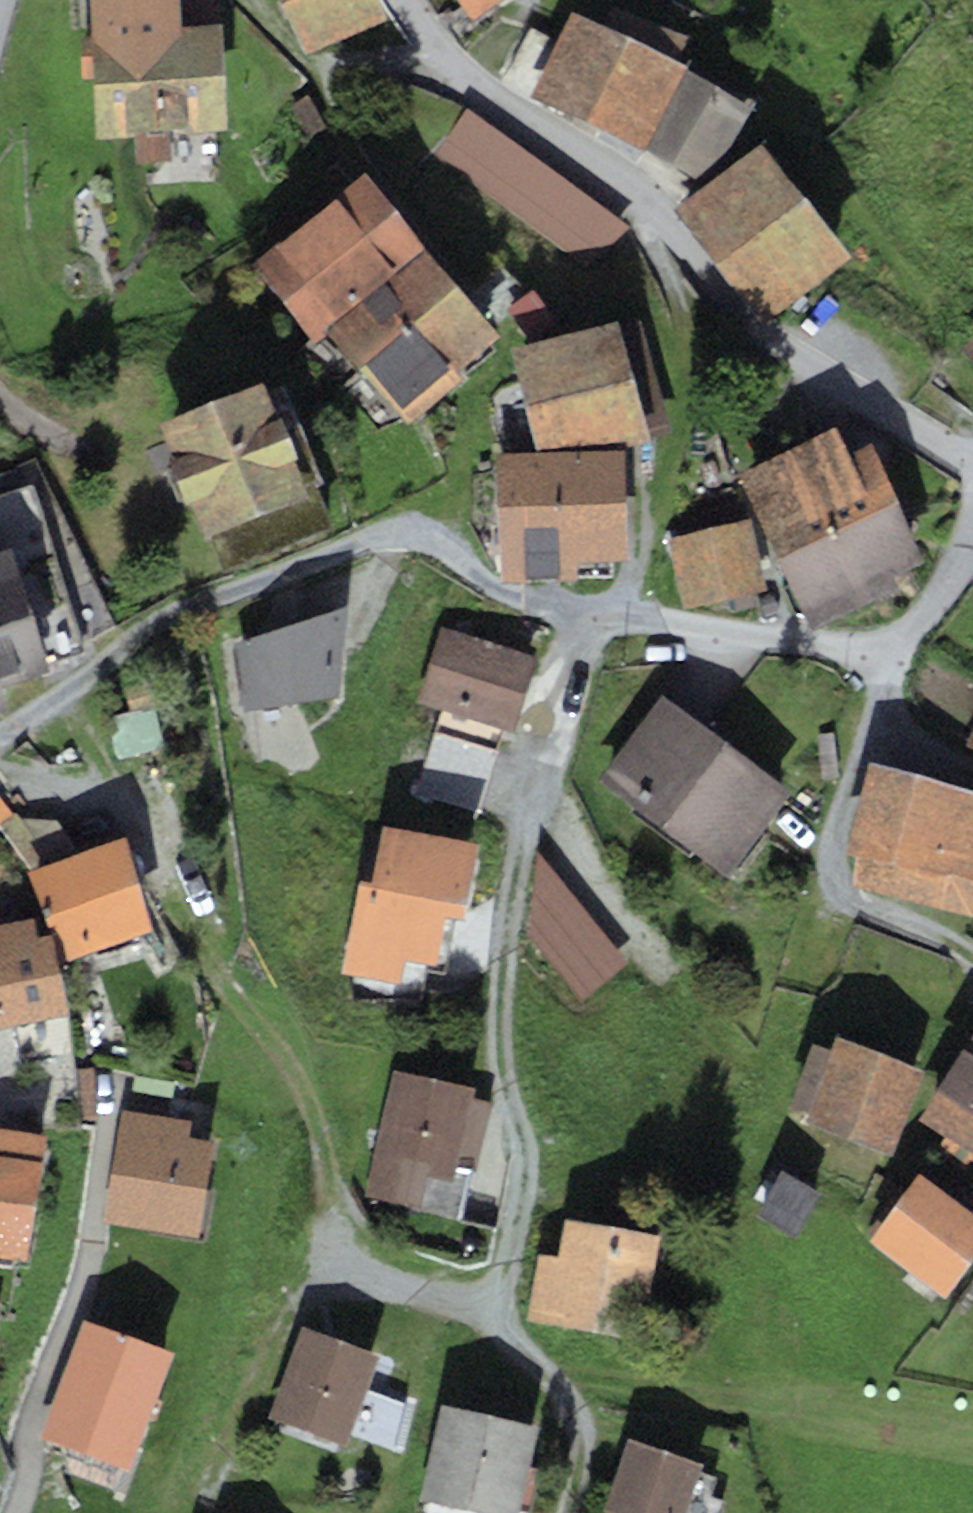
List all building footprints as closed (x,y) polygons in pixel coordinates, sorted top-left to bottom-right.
[(92,34),(80,35),(83,77),(93,77),(97,136),(134,134),(135,161),(172,159),(170,130),(225,127),(219,23),(214,23),(213,0),(90,0),(92,34)] [(308,44),(378,12),(372,0),(287,0),(308,44)] [(471,20),(500,0),(457,0),(471,20)] [(600,24),(571,10),(530,93),(644,149),(684,67),(674,62),(686,37),(611,0),(600,24)] [(749,98),(684,67),(644,149),(709,181),(749,98)] [(623,222),(469,109),(434,156),(588,269),(623,222)] [(848,254),(761,142),(675,209),(763,321),(848,254)] [(364,171),(251,264),(313,339),(327,328),(426,246),(364,171)] [(361,368),(460,286),(426,246),(327,328),(361,368)] [(460,286),(361,368),(402,418),(501,336),(460,286)] [(641,318),(511,349),(536,451),(592,449),(668,431),(641,318)] [(962,347),(972,357),(972,335),(962,347)] [(260,379),(159,421),(205,533),(307,492),(260,379)] [(779,556),(895,498),(868,442),(849,452),(835,424),(737,473),(779,556)] [(536,451),(495,452),(501,581),(578,578),(577,562),(628,560),(623,447),(592,449),(536,451)] [(895,498),(779,556),(816,630),(901,588),(896,577),(927,561),(895,498)] [(750,520),(667,540),(684,607),(766,587),(750,520)] [(51,668),(9,544),(0,547),(0,685),(51,668)] [(348,603),(234,641),(244,708),(339,693),(348,603)] [(537,656),(441,625),(418,699),(514,729),(537,656)] [(790,790),(660,694),(597,779),(726,875),(790,790)] [(869,763),(843,855),(860,860),(852,887),(972,919),(972,918),(972,791),(869,763)] [(479,840),(383,823),(372,879),(359,877),(342,971),(401,982),(405,959),(435,964),(445,913),(465,917),(479,840)] [(122,837),(29,870),(61,961),(154,928),(122,837)] [(65,1015),(49,935),(37,938),(33,917),(0,923),(0,1027),(65,1015)] [(918,1118),(972,1154),(972,1033),(918,1118)] [(924,1070),(835,1037),(831,1049),(813,1043),(790,1105),(809,1112),(805,1121),(892,1153),(924,1070)] [(475,1089),(393,1071),(365,1195),(419,1208),(426,1176),(454,1182),(458,1165),(477,1169),(492,1103),(473,1099),(475,1089)] [(192,1121),(123,1109),(104,1221),(201,1237),(217,1141),(189,1137),(192,1121)] [(0,1129),(0,1254),(28,1258),(46,1136),(0,1129)] [(820,1192),(782,1171),(758,1214),(796,1236),(820,1192)] [(918,1172),(869,1239),(946,1295),(972,1258),(972,1211),(918,1172)] [(560,1255),(538,1252),(528,1323),(644,1339),(660,1233),(565,1219),(560,1255)] [(172,1352),(84,1320),(42,1435),(131,1467),(172,1352)] [(379,1355),(303,1327),(269,1416),(346,1445),(350,1436),(366,1442),(382,1400),(364,1393),(379,1355)] [(444,1403),(420,1494),(493,1512),(517,1512),(539,1428),(444,1403)] [(630,1439),(605,1508),(619,1512),(684,1512),(701,1464),(630,1439)]
